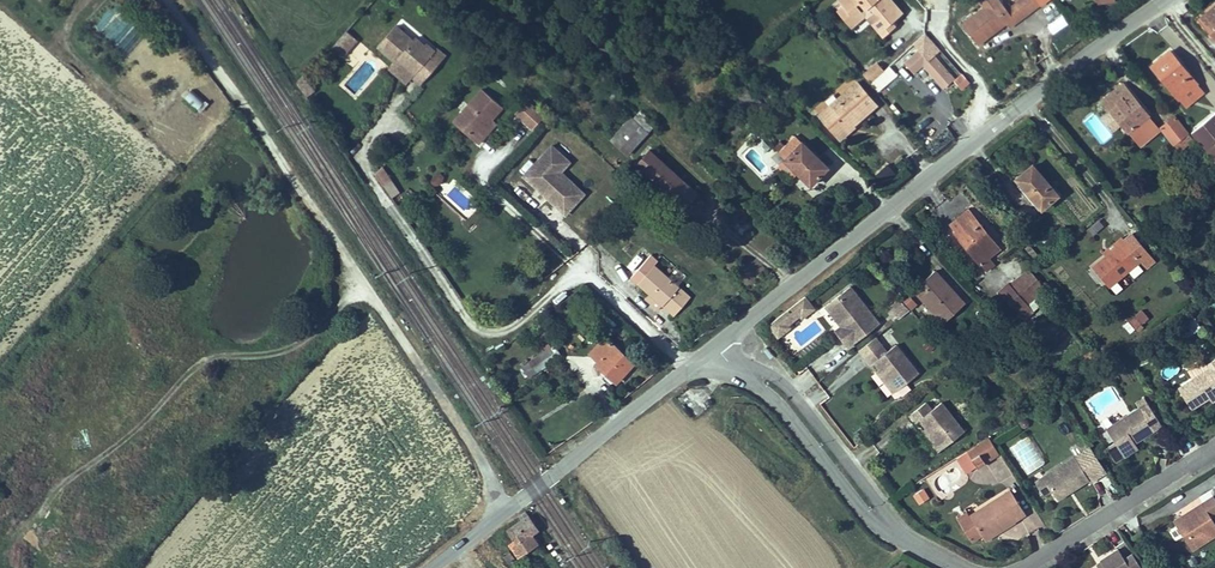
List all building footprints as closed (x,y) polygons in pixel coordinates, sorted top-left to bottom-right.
[(870,4),(883,19),(889,14),(895,20),(904,12),(893,0),(840,0),(839,1),(846,8),(855,18),(870,4)] [(1006,7),(1001,0),(977,0),(983,7),(962,24),(978,45),(1006,24),(1011,28),(1051,0),(1017,0),(1006,7)] [(883,19),(870,4),(855,18),(846,8),(840,14),(854,27),(868,14),(888,34),(898,24),(895,20),(889,14),(883,19)] [(1214,35),(1214,5),(1200,19),(1214,35)] [(421,73),(442,91),(461,69),(452,62),(449,59),(452,55),(434,40),(433,42),(423,34),(421,37),(404,22),(386,43),(404,59),(406,56),(423,70),(421,73)] [(333,47),(344,57),(358,41),(347,31),(333,47)] [(914,71),(922,64),(945,89),(953,80),(923,47),(906,63),(914,71)] [(1183,63),(1171,49),(1150,66),(1162,80),(1183,63)] [(452,62),(461,69),(466,62),(454,52),(452,55),(449,59),(452,62)] [(895,78),(879,60),(862,75),(878,93),(895,78)] [(1162,80),(1186,108),(1205,93),(1183,63),(1162,80)] [(970,81),(963,74),(955,81),(962,89),(970,81)] [(857,81),(829,105),(828,105),(817,115),(842,144),(882,109),(857,81)] [(506,100),(486,82),(454,120),(477,141),(485,132),(481,129),(491,117),(506,100)] [(1142,146),(1161,131),(1124,83),(1102,100),(1142,146)] [(524,119),(535,107),(528,101),(517,113),(524,119)] [(534,127),(544,116),(535,107),(524,119),(534,127)] [(1081,121),(1101,145),(1113,136),(1093,111),(1081,121)] [(621,150),(636,133),(647,120),(638,113),(634,118),(632,116),(610,140),(621,150)] [(1214,161),(1214,114),(1191,133),(1214,161)] [(495,120),(491,117),(481,129),(485,132),(495,120)] [(647,120),(636,133),(621,150),(629,157),(643,139),(655,127),(647,120)] [(1191,136),(1186,130),(1178,120),(1164,131),(1177,147),(1191,136)] [(816,183),(832,168),(804,140),(789,154),(791,157),(816,183)] [(569,162),(551,145),(522,176),(555,206),(574,185),(560,172),(569,162)] [(695,193),(653,145),(640,157),(653,172),(681,204),(695,193)] [(816,183),(791,157),(785,162),(810,188),(816,183)] [(888,165),(875,176),(883,185),(896,175),(888,165)] [(382,166),(375,174),(383,185),(391,179),(382,166)] [(1031,166),(1016,178),(1039,207),(1054,195),(1031,166)] [(675,209),(681,204),(653,172),(647,177),(675,209)] [(583,194),(574,185),(555,206),(564,215),(583,194)] [(988,268),(983,261),(998,249),(968,209),(950,223),(957,233),(954,235),(983,272),(988,268)] [(1151,258),(1133,233),(1116,245),(1120,249),(1107,259),(1094,269),(1111,289),(1151,258)] [(1120,249),(1116,245),(1103,255),(1107,259),(1120,249)] [(689,295),(657,265),(640,284),(650,293),(663,304),(673,314),(689,295)] [(968,304),(936,270),(914,290),(943,324),(968,304)] [(1030,270),(1014,284),(1011,281),(998,291),(1015,311),(1044,287),(1030,270)] [(852,286),(826,305),(839,322),(841,320),(844,323),(835,331),(848,347),(880,323),(852,286)] [(657,310),(663,304),(650,293),(645,299),(657,310)] [(901,300),(911,310),(917,304),(908,294),(901,300)] [(814,309),(805,297),(790,308),(796,317),(800,315),(805,315),(814,309)] [(898,318),(908,310),(900,299),(889,306),(898,318)] [(788,324),(796,317),(790,308),(769,324),(777,336),(787,329),(788,324)] [(1122,326),(1130,336),(1149,320),(1142,310),(1122,326)] [(1185,326),(1191,336),(1201,330),(1196,320),(1185,326)] [(589,355),(597,361),(594,365),(617,384),(633,364),(604,338),(589,355)] [(876,338),(859,350),(872,364),(876,361),(881,368),(898,389),(920,372),(897,344),(887,351),(876,338)] [(554,346),(521,365),(530,378),(563,358),(554,346)] [(289,368),(303,360),(300,354),(285,361),(289,368)] [(1205,367),(1202,362),(1186,372),(1191,380),(1180,387),(1193,410),(1208,400),(1214,396),(1214,361),(1205,367)] [(894,393),(898,389),(881,368),(877,372),(894,393)] [(926,402),(910,415),(916,423),(920,419),(926,427),(943,448),(965,431),(942,402),(932,410),(926,402)] [(1161,422),(1152,406),(1143,411),(1140,407),(1107,427),(1122,453),(1136,444),(1131,435),(1139,430),(1145,440),(1157,433),(1153,427),(1161,422)] [(939,451),(943,448),(926,427),(922,430),(939,451)] [(1030,435),(1009,448),(1026,476),(1047,463),(1030,435)] [(998,454),(989,438),(967,452),(977,468),(998,454)] [(1140,450),(1136,444),(1122,453),(1126,458),(1140,450)] [(1101,479),(1090,461),(1080,466),(1076,459),(1037,483),(1045,496),(1054,491),(1059,499),(1089,480),(1092,484),(1101,479)] [(926,490),(913,494),(917,505),(930,501),(926,490)] [(1025,516),(1009,490),(966,515),(978,535),(988,528),(989,531),(1012,518),(1014,522),(1025,516)] [(1212,495),(1200,503),(1209,518),(1214,514),(1214,500),(1212,495)] [(1200,503),(1172,520),(1190,549),(1214,533),(1214,527),(1209,518),(1200,503)] [(978,535),(966,515),(964,511),(955,517),(969,540),(978,535)] [(531,515),(508,531),(516,541),(509,545),(518,558),(540,543),(535,536),(542,531),(531,515)] [(1014,522),(1012,518),(989,531),(988,528),(978,535),(981,541),(1014,522)] [(1119,550),(1101,561),(1104,565),(1099,567),(1130,567),(1119,550)]
